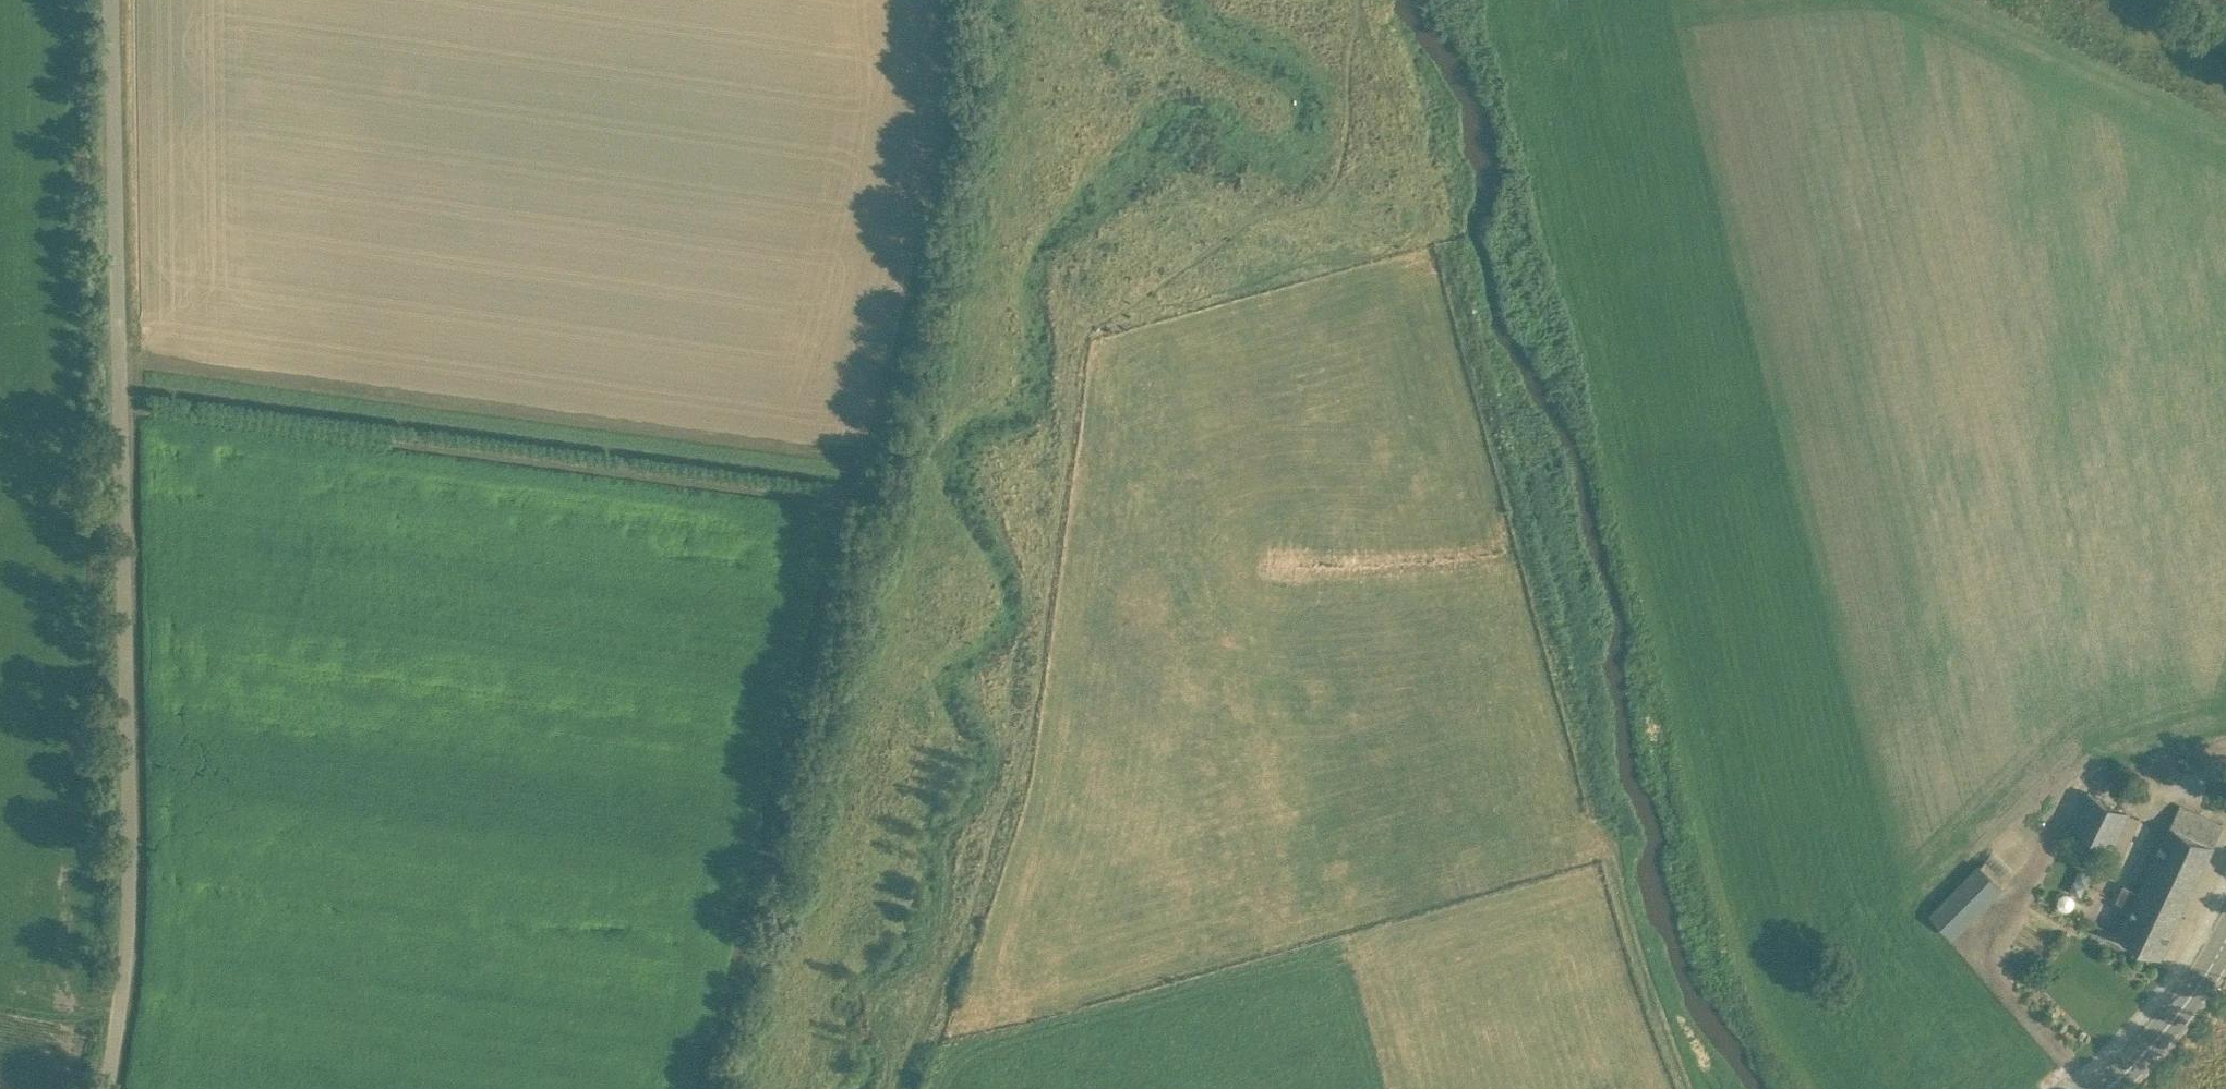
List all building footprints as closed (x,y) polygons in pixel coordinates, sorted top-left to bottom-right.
[(2114,844),(2123,825),(2130,809),(2089,790),(2072,825),(2114,844)] [(2214,843),(2224,824),(2182,803),(2172,824),(2170,823),(2139,889),(2125,883),(2117,899),(2131,905),(2118,934),(2162,955),(2215,844),(2214,843)] [(1981,860),(1931,910),(1955,934),(2005,884),(1981,860)] [(2058,900),(2058,904),(2061,907),(2066,909),(2070,908),(2073,906),(2075,902),(2074,897),(2072,893),(2067,892),(2063,892),(2059,895),(2058,900)]
